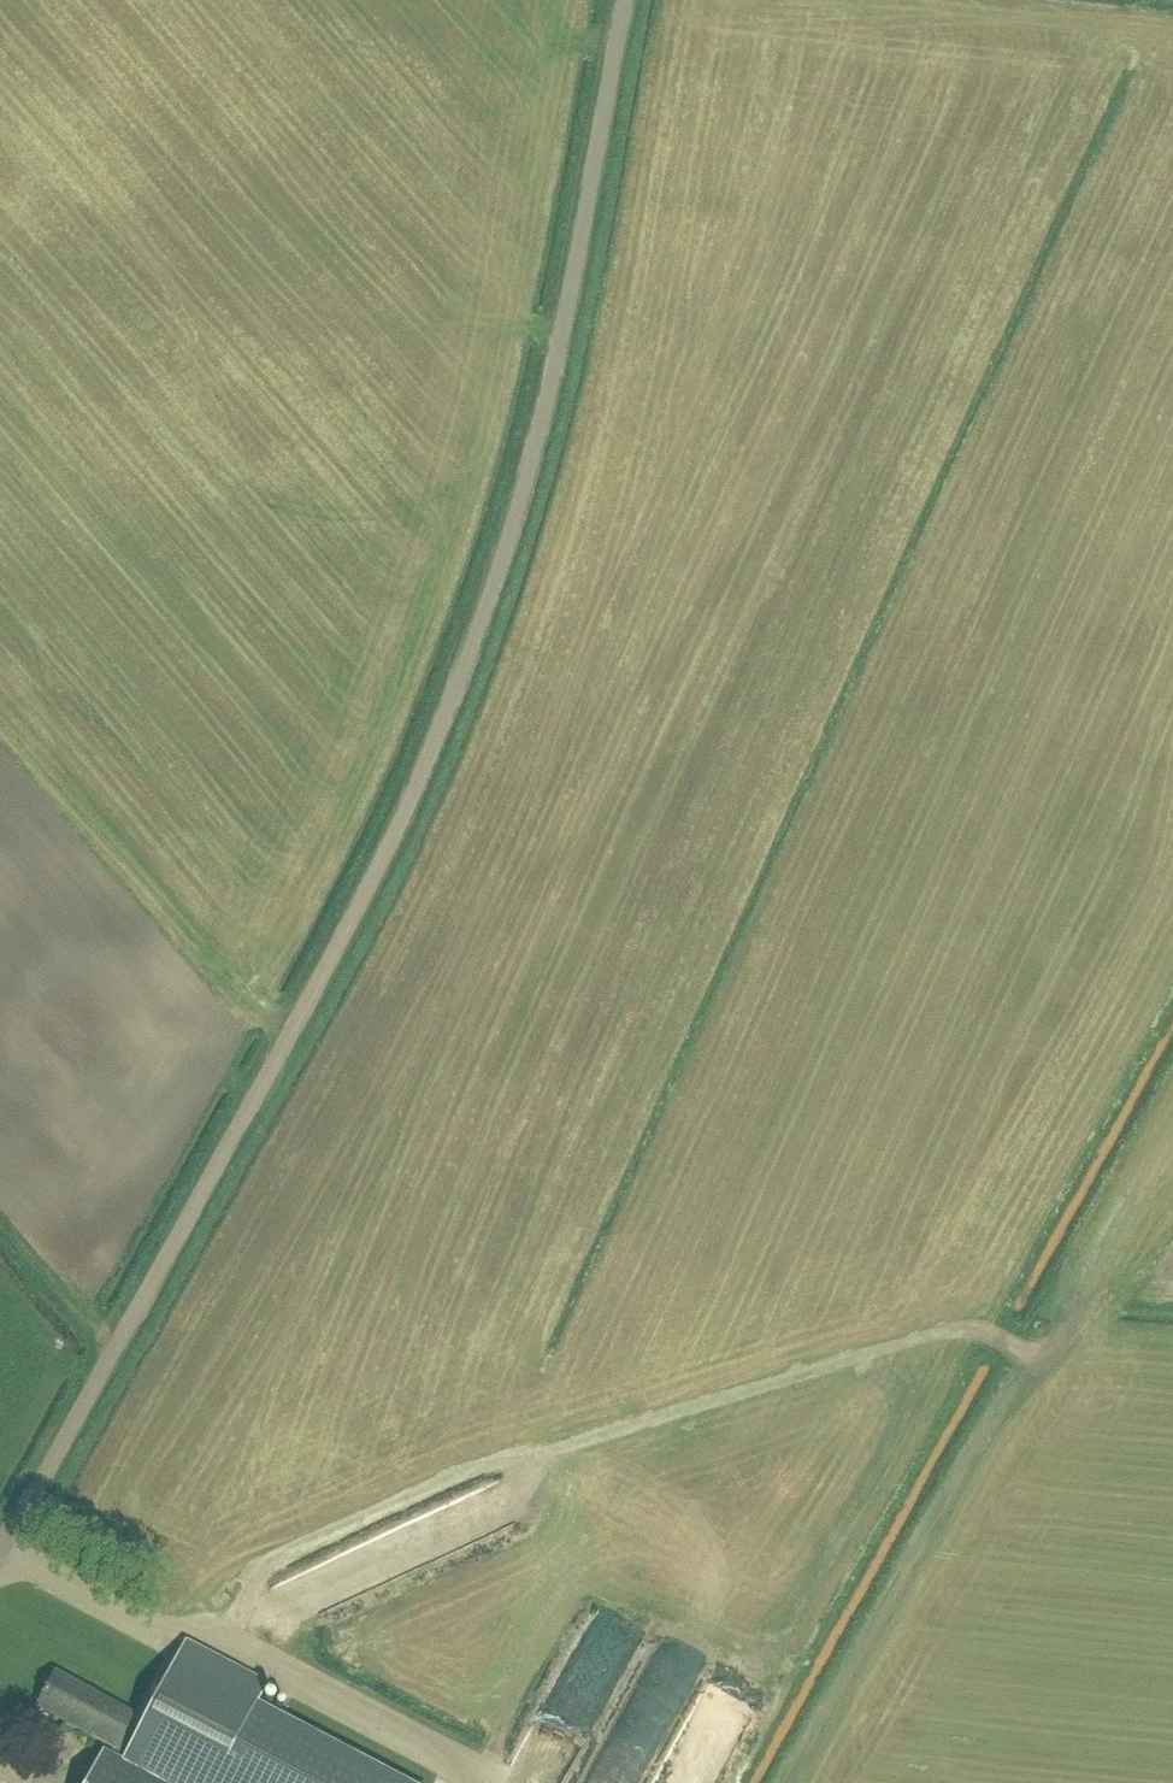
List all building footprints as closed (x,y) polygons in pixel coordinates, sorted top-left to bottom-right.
[(114,1750),(110,1757),(103,1753),(88,1782),(394,1782),(253,1709),(265,1684),(186,1642),(137,1736),(125,1730),(133,1716),(55,1673),(36,1707),(114,1750)] [(672,1725),(696,1668),(661,1652),(636,1709),(672,1725)] [(758,1701),(715,1681),(669,1782),(721,1782),(758,1701)]
